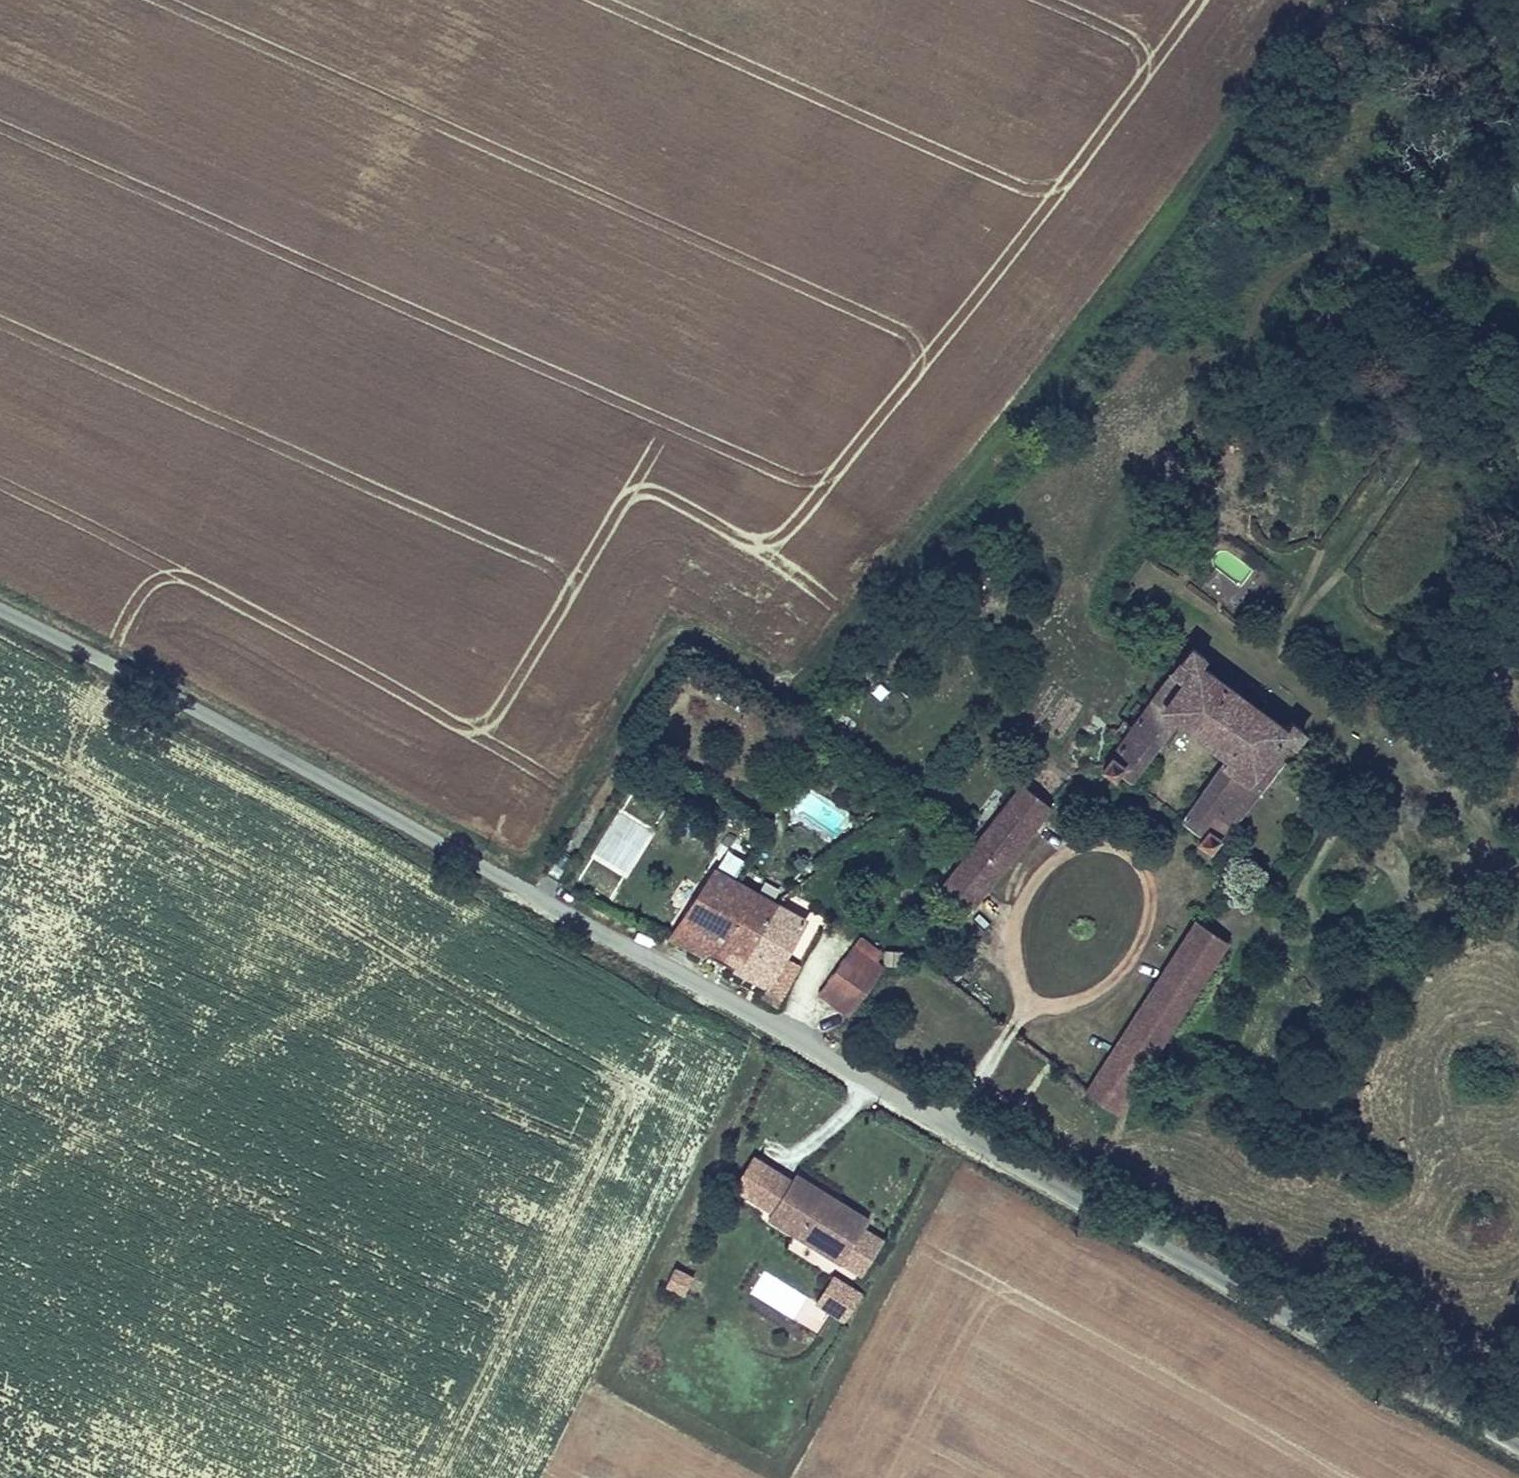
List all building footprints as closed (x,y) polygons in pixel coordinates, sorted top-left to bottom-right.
[(1222,547),(1211,559),(1240,583),(1250,571),(1222,547)] [(1203,665),(1187,654),(1164,690),(1175,697),(1113,787),(1129,798),(1137,786),(1152,796),(1195,732),(1240,762),(1197,832),(1213,843),(1207,853),(1223,863),(1306,738),(1288,726),(1284,732),(1197,673),(1203,665)] [(1034,805),(982,870),(1009,890),(1061,826),(1034,805)] [(669,937),(769,998),(808,931),(716,870),(669,937)] [(1123,1129),(1244,959),(1212,938),(1093,1105),(1123,1129)] [(859,949),(852,958),(876,976),(882,967),(859,949)] [(817,1004),(847,1027),(884,982),(876,976),(852,958),(817,1004)] [(845,1257),(868,1215),(793,1173),(769,1216),(845,1257)] [(687,1295),(692,1273),(670,1268),(665,1290),(687,1295)] [(826,1313),(845,1323),(861,1290),(829,1274),(817,1299),(760,1271),(748,1296),(817,1330),(826,1313)]
